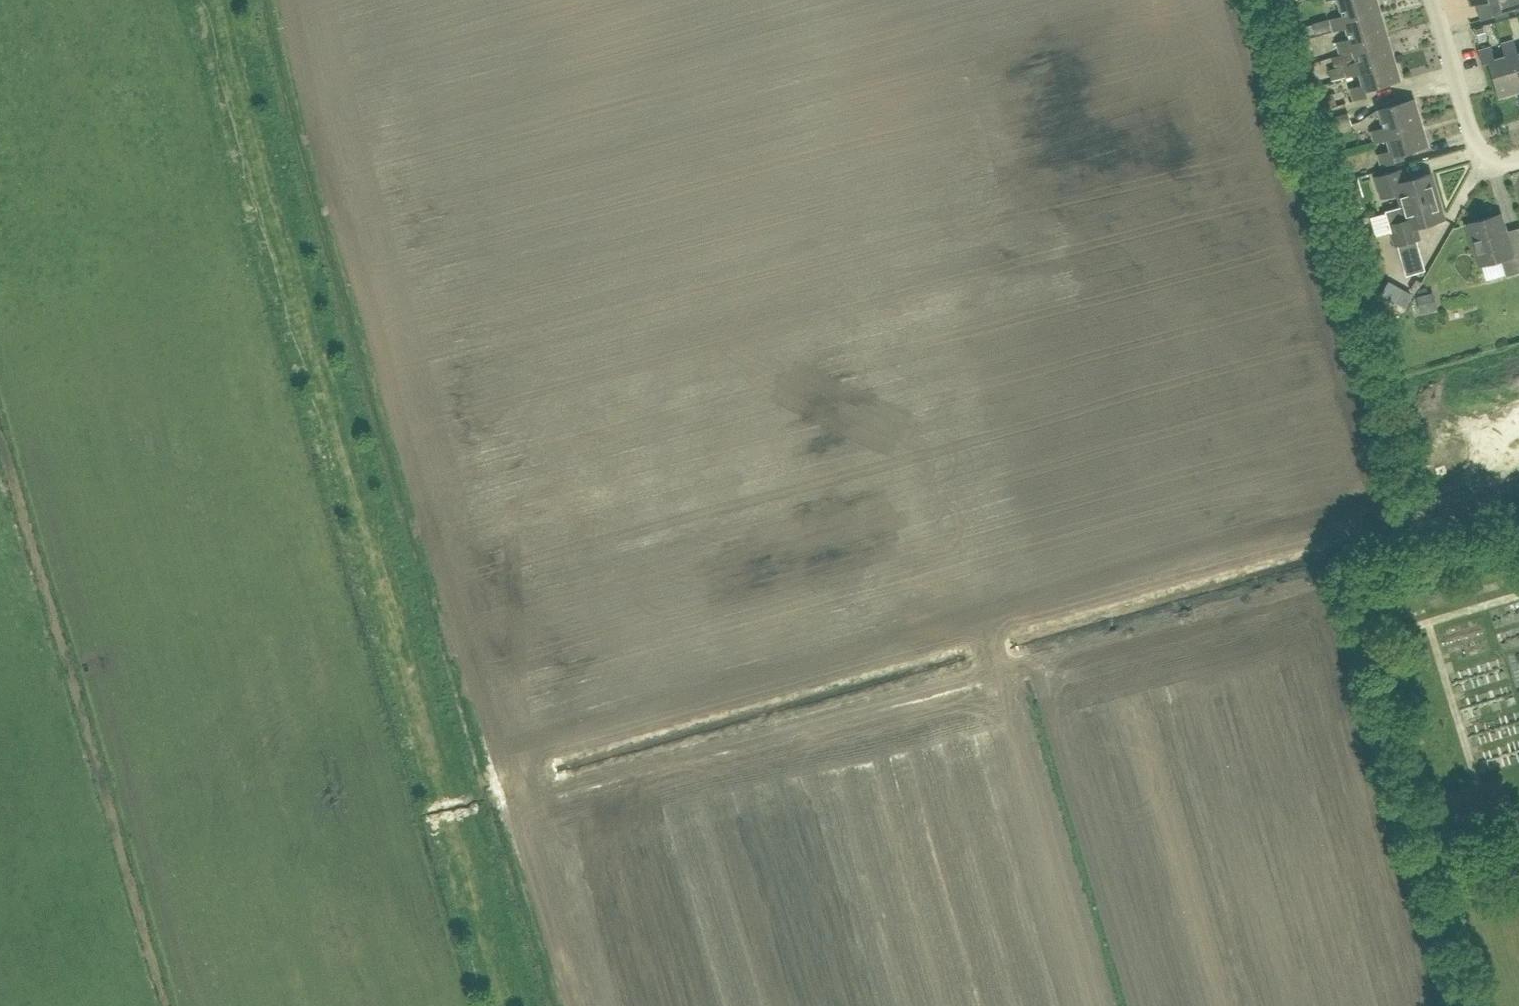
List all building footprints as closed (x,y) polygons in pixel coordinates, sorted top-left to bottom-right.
[(1333,32),(1346,28),(1344,21),(1380,11),(1377,0),(1337,0),(1342,15),(1329,19),(1333,32)] [(1499,9),(1518,3),(1518,0),(1496,0),(1499,9)] [(1344,21),(1346,28),(1349,38),(1336,42),(1340,55),(1352,51),(1350,44),(1387,34),(1380,11),(1344,21)] [(1312,23),(1315,32),(1327,29),(1324,20),(1312,23)] [(1482,27),(1476,29),(1478,38),(1485,36),(1482,27)] [(1350,44),(1352,51),(1355,61),(1343,65),(1347,77),(1359,74),(1357,67),(1393,56),(1387,34),(1350,44)] [(1517,52),(1513,40),(1501,43),(1504,55),(1511,54),(1518,80),(1518,51),(1517,52)] [(1498,97),(1518,91),(1518,80),(1511,54),(1504,55),(1493,59),(1490,47),(1477,50),(1481,64),(1488,62),(1498,97)] [(1365,90),(1400,80),(1393,56),(1357,67),(1359,74),(1362,84),(1350,88),(1353,101),(1367,97),(1365,90)] [(1329,95),(1319,98),(1321,108),(1332,105),(1329,95)] [(1371,130),(1374,143),(1386,139),(1384,132),(1420,122),(1414,98),(1377,109),(1383,127),(1371,130)] [(1331,130),(1353,124),(1350,111),(1327,118),(1331,130)] [(1384,132),(1386,139),(1389,150),(1377,153),(1381,166),(1394,162),(1392,156),(1427,146),(1420,122),(1384,132)] [(1381,198),(1397,193),(1401,207),(1438,196),(1431,173),(1403,181),(1400,169),(1375,176),(1381,198)] [(1352,180),(1338,185),(1342,200),(1357,196),(1352,180)] [(1397,193),(1381,198),(1385,211),(1401,207),(1397,193)] [(1416,227),(1444,219),(1438,196),(1401,207),(1404,220),(1389,224),(1391,232),(1395,246),(1420,238),(1416,227)] [(1385,213),(1370,217),(1376,237),(1391,232),(1389,224),(1385,213)] [(1510,248),(1500,214),(1467,224),(1479,265),(1501,258),(1506,276),(1518,272),(1518,245),(1510,248)] [(1424,256),(1409,257),(1410,274),(1425,273),(1424,256)] [(1388,281),(1381,293),(1406,307),(1413,295),(1388,281)] [(1430,293),(1417,296),(1420,311),(1434,308),(1430,293)]
